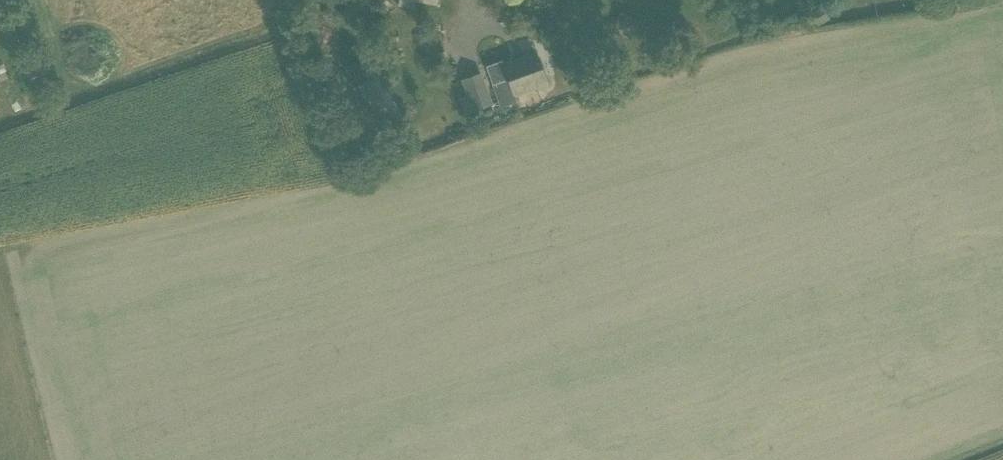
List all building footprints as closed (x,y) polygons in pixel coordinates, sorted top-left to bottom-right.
[(821,8),(809,14),(816,27),(828,21),(821,8)] [(288,26),(296,24),(293,14),(286,16),(288,26)] [(397,29),(387,30),(388,42),(398,41),(397,29)] [(487,67),(502,108),(517,102),(515,95),(546,83),(535,54),(503,65),(501,61),(487,67)] [(460,99),(466,114),(492,105),(481,72),(462,79),(468,96),(460,99)]
